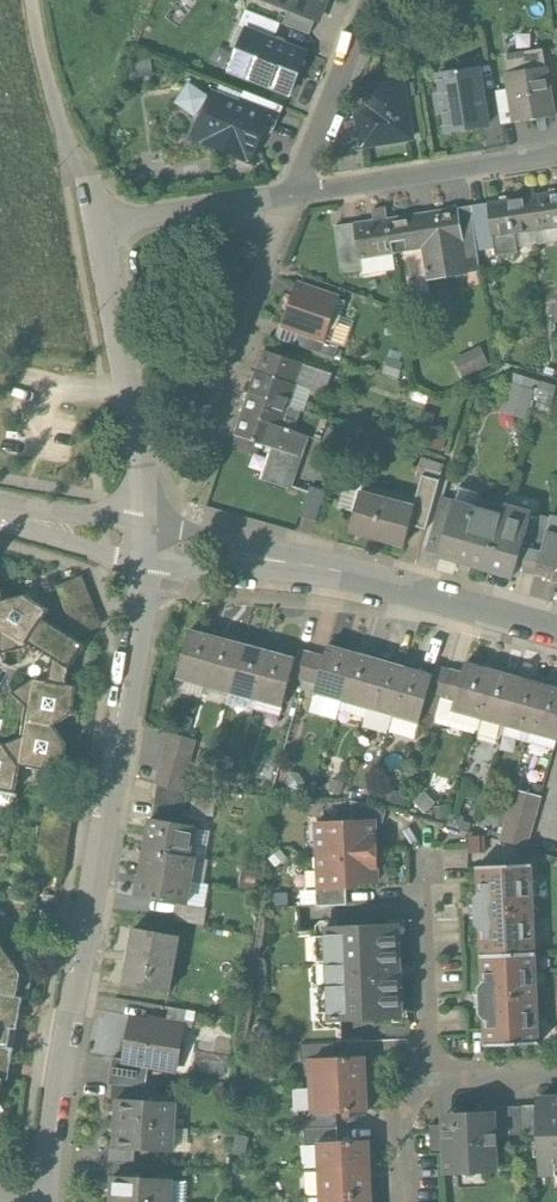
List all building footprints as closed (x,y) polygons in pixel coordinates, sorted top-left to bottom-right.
[(289,10),(316,20),(318,21),(326,0),(265,0),(289,10)] [(255,14),(246,10),(239,27),(248,30),(255,14)] [(316,20),(289,10),(283,25),(310,35),(316,20)] [(280,24),(255,14),(248,30),(274,40),(280,24)] [(239,27),(231,48),(239,51),(231,71),(289,94),(305,53),(274,40),(248,30),(239,27)] [(547,68),(507,74),(510,91),(515,122),(515,123),(554,117),(547,68)] [(478,69),(438,75),(441,95),(436,96),(439,114),(444,113),(447,133),(487,127),(478,69)] [(403,84),(367,90),(371,120),(360,122),(364,147),(412,139),(403,84)] [(238,105),(212,94),(201,121),(199,121),(191,140),(208,146),(209,144),(243,158),(245,155),(249,156),(257,136),(255,135),(257,129),(259,130),(259,128),(250,124),(255,113),(253,112),(255,105),(253,104),(256,96),(244,91),(238,105)] [(510,91),(497,93),(502,124),(515,122),(510,91)] [(284,107),(256,96),(253,104),(255,105),(253,112),(255,113),(250,124),(259,128),(259,130),(272,135),(284,107)] [(360,122),(346,124),(350,149),(364,147),(360,122)] [(489,204),(495,248),(496,256),(518,253),(516,234),(556,227),(556,193),(489,204)] [(489,204),(471,206),(477,251),(495,248),(489,204)] [(457,208),(457,209),(465,262),(479,260),(477,251),(471,206),(457,208)] [(386,208),(372,210),(374,221),(356,223),(361,259),(393,254),(393,253),(387,219),(386,208)] [(457,208),(387,219),(393,253),(394,253),(394,254),(424,249),(428,280),(467,274),(465,262),(457,209),(457,208)] [(356,223),(335,227),(341,274),(363,271),(361,259),(356,223)] [(338,299),(297,285),(283,326),(299,331),(324,340),(329,327),(332,329),(336,326),(340,317),(337,312),(334,311),(338,299)] [(324,340),(299,331),(294,345),(335,358),(340,345),(324,340)] [(463,377),(491,362),(482,343),(453,358),(463,377)] [(303,364),(264,351),(256,372),(295,385),(303,364)] [(295,385),(256,372),(248,393),(288,406),(295,385)] [(526,417),(537,379),(514,372),(503,410),(526,417)] [(288,406),(248,393),(241,413),(293,431),(296,422),(284,418),(288,406)] [(293,431),(241,413),(233,434),(274,449),(262,479),(290,489),(308,436),(293,431)] [(440,481),(422,476),(415,504),(432,508),(440,481)] [(310,488),(300,517),(316,521),(326,493),(310,488)] [(415,509),(359,494),(349,531),(405,545),(415,509)] [(473,519),(452,513),(440,555),(461,561),(461,562),(487,569),(504,507),(478,500),(473,519)] [(531,515),(504,507),(487,569),(514,577),(516,569),(522,548),(531,515)] [(541,553),(522,548),(516,569),(535,574),(541,553)] [(541,553),(535,574),(555,579),(556,571),(556,557),(541,553)] [(34,679),(13,694),(28,707),(22,737),(4,745),(0,744),(0,790),(15,793),(20,766),(62,773),(67,745),(54,727),(72,715),(77,687),(67,685),(69,668),(84,645),(43,620),(48,611),(24,596),(2,601),(0,590),(0,634),(0,654),(25,648),(28,644),(53,659),(49,682),(34,679)] [(217,638),(190,630),(177,679),(204,686),(217,638)] [(243,645),(217,638),(204,686),(230,693),(243,645)] [(269,652),(243,645),(230,693),(256,700),(269,652)] [(355,653),(329,646),(326,657),(318,684),(315,694),(341,701),(355,653)] [(299,650),(296,659),(291,677),(305,681),(312,653),(299,650)] [(296,659),(269,652),(256,700),(283,708),(291,677),(296,659)] [(312,653),(305,681),(318,684),(326,657),(312,653)] [(381,661),(355,653),(341,701),(367,709),(381,661)] [(406,668),(381,661),(367,709),(368,709),(364,723),(390,730),(394,717),(393,716),(406,668)] [(493,671),(466,663),(463,674),(455,702),(453,712),(479,719),(493,671)] [(449,670),(436,666),(433,675),(428,694),(442,698),(449,670)] [(433,675),(406,668),(393,716),(394,717),(420,724),(428,694),(433,675)] [(449,670),(442,698),(455,702),(463,674),(449,670)] [(519,678),(493,671),(479,719),(505,726),(519,678)] [(544,685),(519,678),(505,726),(531,733),(544,685)] [(531,733),(556,740),(556,688),(544,685),(531,733)] [(0,725),(0,735),(12,737),(18,700),(5,697),(0,725)] [(197,741),(170,733),(167,746),(193,754),(197,741)] [(193,754),(167,746),(163,759),(189,766),(193,754)] [(189,766),(163,759),(159,772),(186,779),(189,766)] [(186,779),(159,772),(156,785),(158,785),(182,792),(186,779)] [(182,792),(158,785),(154,805),(185,811),(187,794),(182,792)] [(542,797),(515,790),(511,803),(538,810),(542,797)] [(387,810),(351,801),(352,822),(375,821),(375,822),(383,824),(387,810)] [(538,810),(511,803),(508,816),(535,823),(538,810)] [(185,811),(154,805),(152,819),(182,825),(185,811)] [(44,807),(33,873),(65,876),(75,812),(44,807)] [(535,823),(508,816),(504,828),(531,836),(535,823)] [(182,825),(152,819),(147,850),(189,857),(194,827),(182,825)] [(352,822),(317,823),(319,854),(377,852),(376,835),(375,835),(375,822),(375,821),(352,822)] [(531,836),(504,828),(501,841),(527,849),(531,836)] [(189,857),(147,850),(142,873),(190,882),(195,858),(189,857)] [(377,852),(319,854),(320,889),(320,890),(347,889),(357,889),(357,884),(377,883),(377,869),(378,868),(377,852)] [(512,863),(497,863),(498,867),(479,868),(480,894),(476,899),(477,925),(482,930),(483,957),(535,955),(531,866),(512,866),(512,863)] [(190,882),(142,873),(138,897),(176,904),(186,905),(190,882)] [(347,889),(320,890),(320,889),(316,889),(317,907),(348,905),(347,889)] [(59,897),(45,894),(43,901),(58,903),(59,897)] [(186,905),(176,904),(173,921),(204,926),(207,909),(186,905)] [(326,931),(299,932),(298,907),(270,908),(276,1046),(301,1045),(334,1044),(343,1043),(342,1021),(330,1021),(329,983),(324,983),(323,967),(328,967),(326,931)] [(398,926),(326,929),(326,931),(328,967),(323,967),(324,983),(329,983),(330,1021),(342,1021),(402,1018),(398,926)] [(179,937),(134,929),(124,985),(169,993),(179,937)] [(0,944),(0,1096),(3,1080),(9,1081),(14,1048),(8,1047),(12,1029),(17,1030),(23,999),(29,1000),(33,976),(21,974),(0,944)] [(535,955),(483,957),(484,983),(480,988),(481,1014),(486,1019),(487,1046),(539,1044),(535,955)] [(165,1022),(151,1019),(151,1022),(133,1019),(126,1061),(125,1063),(148,1067),(175,1071),(183,1027),(165,1024),(165,1022)] [(334,1044),(301,1045),(302,1060),(309,1059),(335,1058),(334,1044)] [(335,1058),(309,1059),(310,1087),(372,1084),(372,1067),(367,1068),(366,1057),(335,1058)] [(148,1067),(125,1063),(126,1061),(114,1059),(110,1085),(113,1085),(113,1086),(139,1087),(139,1086),(145,1087),(148,1067)] [(372,1084),(310,1087),(311,1114),(337,1113),(369,1112),(368,1101),(373,1101),(372,1084)] [(139,1087),(113,1086),(112,1099),(118,1100),(138,1101),(139,1087)] [(538,1100),(538,1106),(539,1134),(540,1143),(536,1143),(536,1157),(540,1157),(541,1173),(556,1173),(556,1171),(556,1099),(538,1100)] [(138,1101),(118,1100),(118,1102),(116,1103),(116,1110),(117,1111),(117,1124),(175,1127),(176,1103),(138,1101)] [(524,1106),(495,1108),(495,1113),(496,1136),(525,1135),(524,1106)] [(538,1106),(524,1106),(525,1135),(539,1134),(538,1106)] [(311,1114),(304,1115),(305,1129),(338,1128),(337,1113),(311,1114)] [(495,1113),(453,1115),(453,1125),(445,1125),(446,1154),(447,1173),(462,1172),(467,1167),(477,1167),(482,1172),(498,1171),(496,1136),(495,1113)] [(175,1127),(117,1124),(116,1137),(114,1138),(114,1146),(115,1147),(115,1149),(135,1150),(173,1152),(175,1127)] [(445,1125),(430,1126),(432,1154),(446,1154),(445,1125)] [(338,1128),(305,1129),(305,1143),(318,1143),(339,1142),(338,1128)] [(339,1142),(318,1143),(319,1170),(371,1168),(376,1168),(375,1151),(370,1151),(370,1141),(339,1142)] [(115,1149),(109,1148),(108,1162),(135,1164),(135,1150),(115,1149)] [(135,1164),(108,1162),(108,1176),(113,1176),(134,1177),(135,1164)] [(371,1168),(319,1170),(320,1197),(372,1195),(371,1168)] [(113,1176),(113,1178),(111,1179),(111,1187),(113,1188),(112,1201),(130,1201),(170,1201),(171,1180),(134,1177),(113,1176)]
